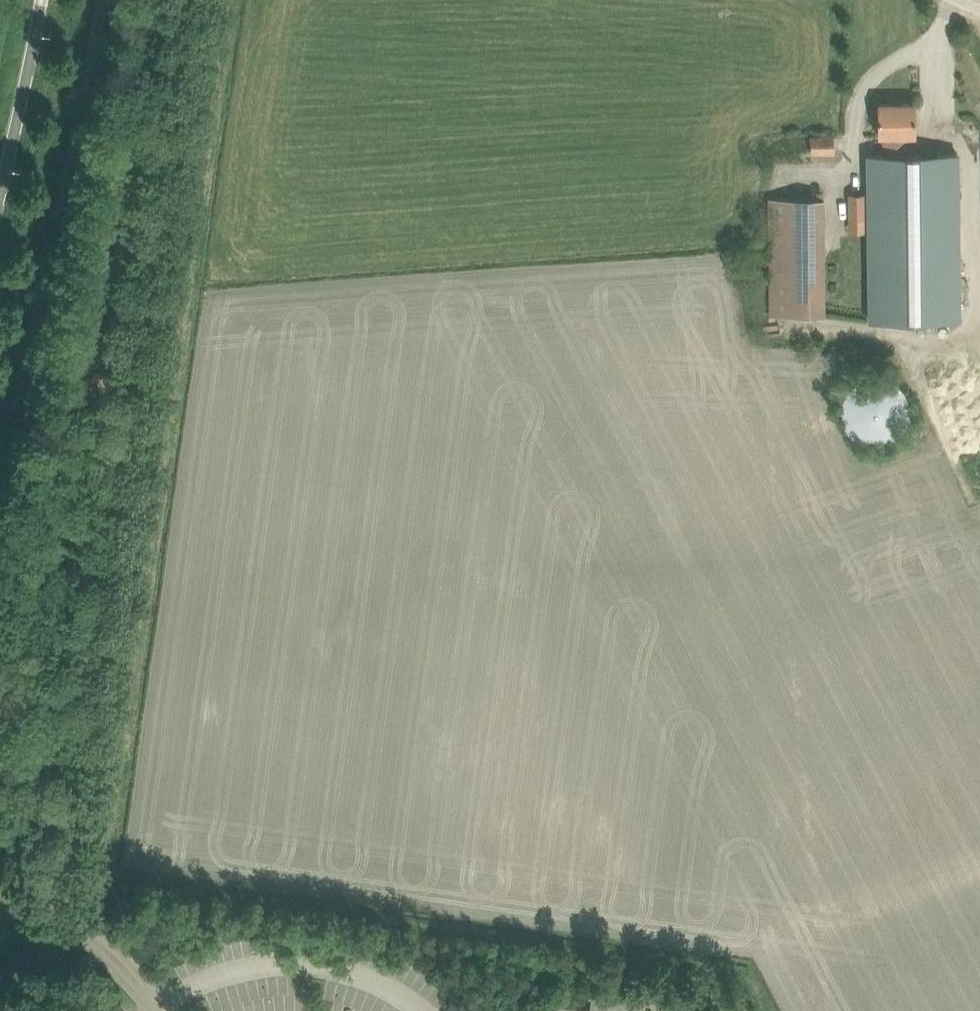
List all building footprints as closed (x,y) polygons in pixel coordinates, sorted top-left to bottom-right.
[(889,154),(871,154),(871,187),(871,210),(872,259),(871,285),(871,320),(957,321),(957,254),(956,174),(956,154),(905,154),(905,134),(916,134),(915,103),(879,103),(879,135),(889,134),(889,154)] [(835,135),(810,135),(811,153),(836,153),(835,135)] [(769,196),(769,316),(825,316),(825,196),(769,196)] [(895,446),(917,398),(887,384),(874,412),(871,410),(861,431),(895,446)]
